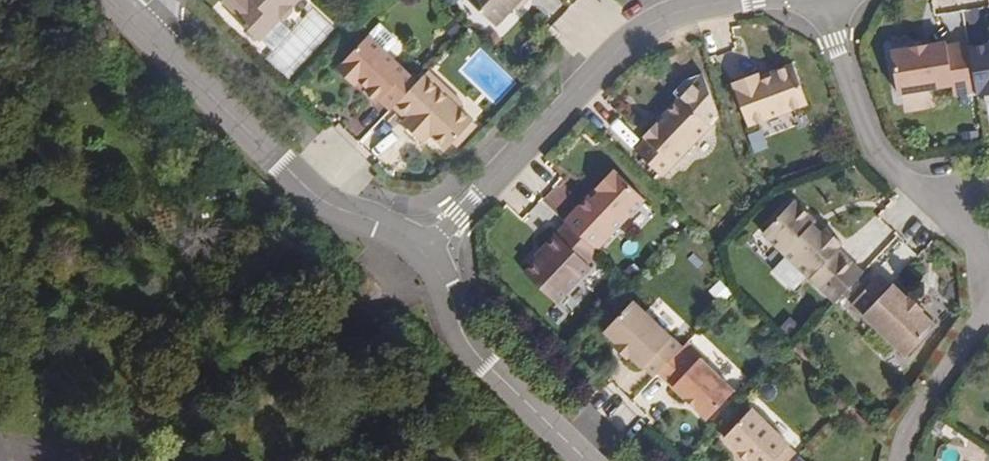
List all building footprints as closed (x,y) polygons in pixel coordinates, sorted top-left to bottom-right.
[(224,1),(226,3),(223,6),(259,41),(279,20),(286,20),(292,13),(292,6),(298,0),(226,0),(224,1)] [(524,0),(475,0),(497,20),(524,0)] [(369,36),(338,68),(355,85),(357,83),(360,80),(367,87),(364,90),(377,103),(380,100),(391,110),(418,82),(369,36)] [(289,37),(269,58),(288,75),(308,54),(289,37)] [(947,43),(891,53),(898,95),(953,87),(954,96),(976,91),(968,42),(947,46),(947,43)] [(969,47),(978,96),(988,95),(988,44),(969,47)] [(759,74),(733,83),(749,126),(808,104),(793,64),(770,73),(772,76),(761,80),(760,77),(759,74)] [(367,87),(360,80),(357,83),(364,90),(367,87)] [(443,154),(469,126),(420,80),(418,82),(391,110),(391,111),(403,123),(399,127),(419,146),(426,138),(443,154)] [(710,126),(680,97),(663,115),(666,117),(658,125),(656,123),(644,136),(647,139),(635,150),(663,176),(710,126)] [(666,117),(663,115),(656,123),(658,125),(666,117)] [(619,118),(611,127),(633,146),(641,137),(619,118)] [(757,152),(771,147),(765,129),(751,133),(757,152)] [(589,196),(565,221),(567,223),(596,251),(644,200),(613,170),(596,188),(600,192),(593,199),(589,196)] [(561,181),(542,198),(562,220),(581,203),(561,181)] [(600,192),(596,188),(589,196),(593,199),(600,192)] [(763,234),(836,302),(864,273),(838,248),(842,243),(827,229),(826,230),(816,221),(816,214),(802,200),(795,201),(763,234)] [(596,251),(567,223),(544,247),(547,250),(539,258),(525,273),(557,303),(591,267),(588,264),(598,253),(596,251)] [(547,250),(544,247),(536,255),(539,258),(547,250)] [(879,275),(852,304),(907,356),(936,326),(920,310),(922,309),(909,296),(907,298),(892,284),(891,286),(879,275)] [(721,278),(711,290),(725,302),(735,291),(721,278)] [(659,372),(681,349),(632,303),(604,333),(616,345),(614,347),(626,359),(629,357),(641,369),(643,368),(654,378),(659,372)] [(681,349),(659,372),(687,399),(689,397),(696,404),(694,406),(708,419),(741,384),(707,351),(701,357),(687,343),(681,349)] [(689,397),(687,399),(694,406),(696,404),(689,397)] [(799,457),(788,447),(790,445),(752,409),(724,438),(748,460),(796,460),(799,457)]
